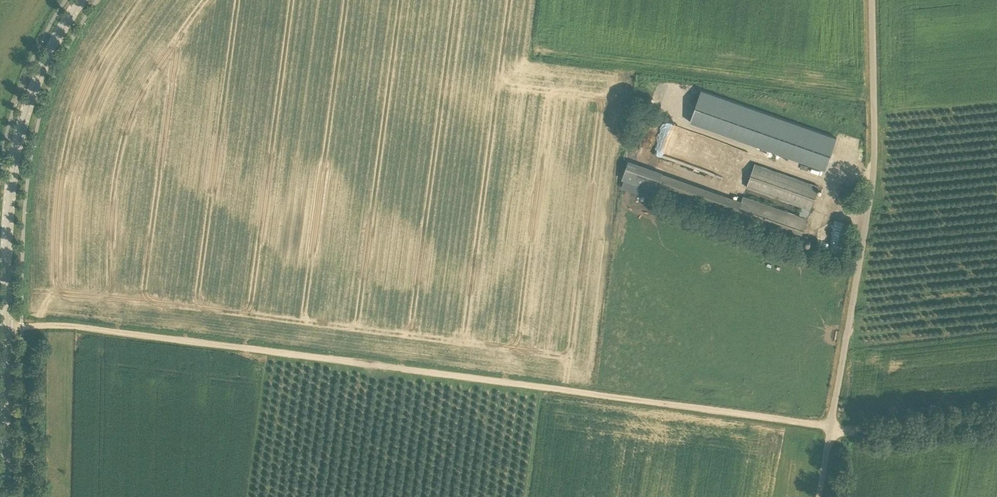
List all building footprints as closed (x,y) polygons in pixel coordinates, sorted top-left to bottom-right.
[(837,137),(702,89),(690,121),(825,169),(837,137)] [(628,162),(622,181),(736,219),(742,200),(628,162)] [(819,186),(755,163),(747,187),(801,206),(798,214),(744,195),(742,200),(736,219),(790,238),(799,241),(819,186)]
